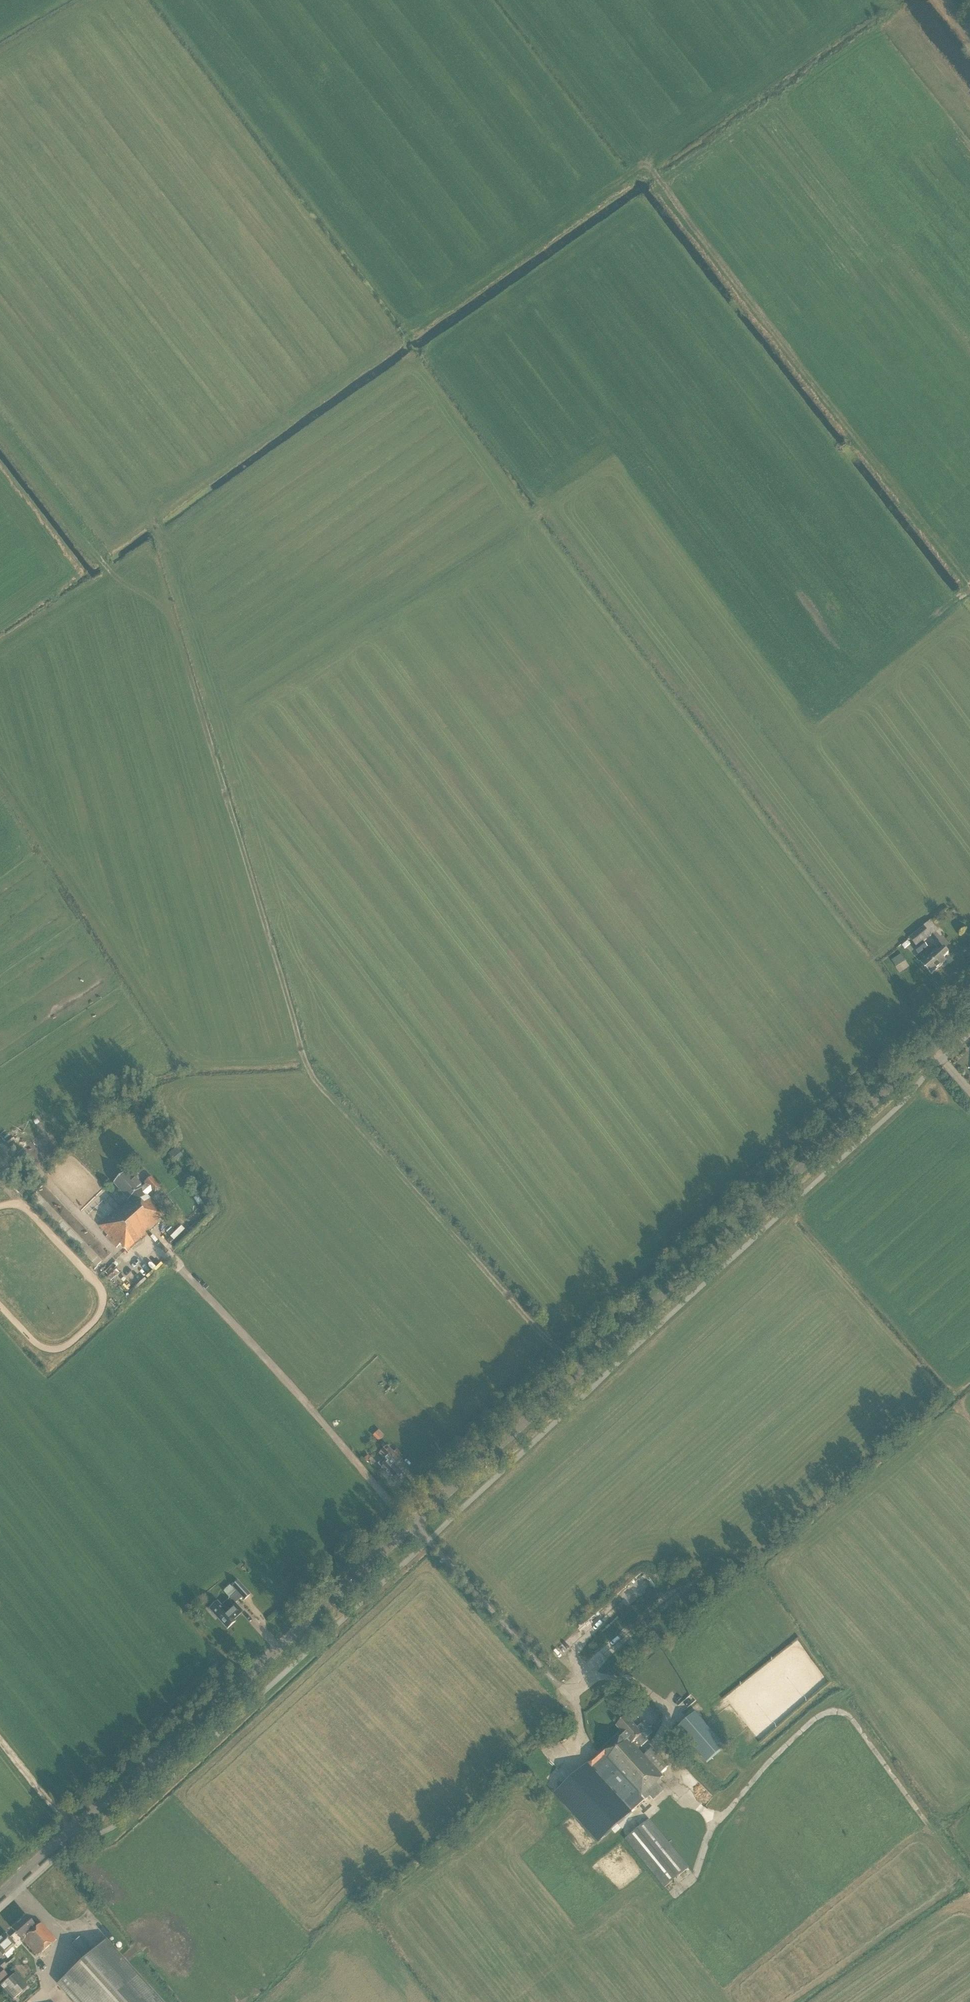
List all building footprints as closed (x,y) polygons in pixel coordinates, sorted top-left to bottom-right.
[(917,948),(938,931),(930,922),(924,927),(909,939),(917,948)] [(908,941),(901,947),(906,952),(912,946),(908,941)] [(924,943),(919,947),(923,951),(923,952),(928,948),(924,943)] [(934,946),(925,954),(929,957),(939,968),(946,962),(943,959),(949,954),(944,948),(938,953),(936,951),(937,950),(934,946)] [(923,951),(919,947),(914,951),(918,956),(923,952),(923,951)] [(902,954),(892,961),(896,967),(906,961),(902,954)] [(929,957),(925,960),(922,964),(932,975),(939,968),(929,957)] [(144,1191),(148,1188),(155,1195),(161,1189),(151,1178),(144,1183),(142,1185),(128,1170),(113,1184),(129,1200),(100,1227),(103,1231),(99,1235),(96,1232),(88,1239),(106,1257),(113,1250),(104,1240),(106,1237),(116,1248),(120,1245),(126,1251),(166,1216),(144,1191)] [(176,1227),(167,1237),(172,1241),(181,1231),(176,1227)] [(90,1267),(95,1271),(102,1262),(92,1253),(88,1259),(94,1263),(90,1267)] [(108,1272),(120,1285),(129,1277),(116,1263),(108,1272)] [(137,1269),(132,1271),(138,1282),(143,1279),(137,1269)] [(395,1395),(399,1399),(404,1395),(401,1390),(395,1395)] [(643,1574),(618,1598),(629,1610),(654,1585),(643,1574)] [(244,1601),(250,1595),(237,1581),(231,1587),(230,1585),(223,1591),(230,1599),(231,1600),(229,1602),(228,1600),(220,1607),(225,1612),(217,1619),(227,1630),(235,1622),(234,1620),(241,1614),(233,1606),(241,1598),(244,1601)] [(776,1722),(797,1704),(797,1694),(803,1689),(803,1675),(799,1670),(799,1665),(794,1665),(794,1657),(776,1658),(741,1687),(742,1703),(746,1708),(746,1713),(741,1717),(759,1738),(773,1726),(773,1722),(776,1722)] [(695,1712),(677,1728),(707,1763),(726,1747),(695,1712)] [(669,1767),(652,1749),(644,1756),(630,1741),(633,1738),(642,1747),(648,1741),(646,1739),(653,1733),(644,1723),(637,1728),(627,1717),(616,1726),(622,1733),(587,1764),(595,1773),(608,1760),(641,1796),(656,1783),(663,1777),(661,1774),(669,1767)] [(595,1773),(587,1764),(554,1794),(557,1798),(599,1843),(632,1813),(595,1773)] [(681,1793),(675,1796),(681,1807),(687,1804),(681,1793)] [(664,1820),(671,1814),(666,1808),(659,1815),(664,1820)] [(649,1820),(644,1824),(626,1839),(666,1887),(689,1868),(649,1820)] [(23,1941),(37,1957),(56,1940),(41,1924),(36,1929),(25,1917),(11,1929),(22,1942),(23,1941)] [(14,1943),(6,1934),(0,1939),(0,1953),(1,1954),(3,1956),(9,1951),(11,1954),(14,1951),(12,1949),(16,1945),(14,1943)] [(79,1938),(72,1945),(85,1959),(59,1984),(75,2001),(160,2001),(105,1941),(93,1953),(79,1938)] [(13,2000),(22,1992),(10,1978),(0,1986),(13,2000)]
